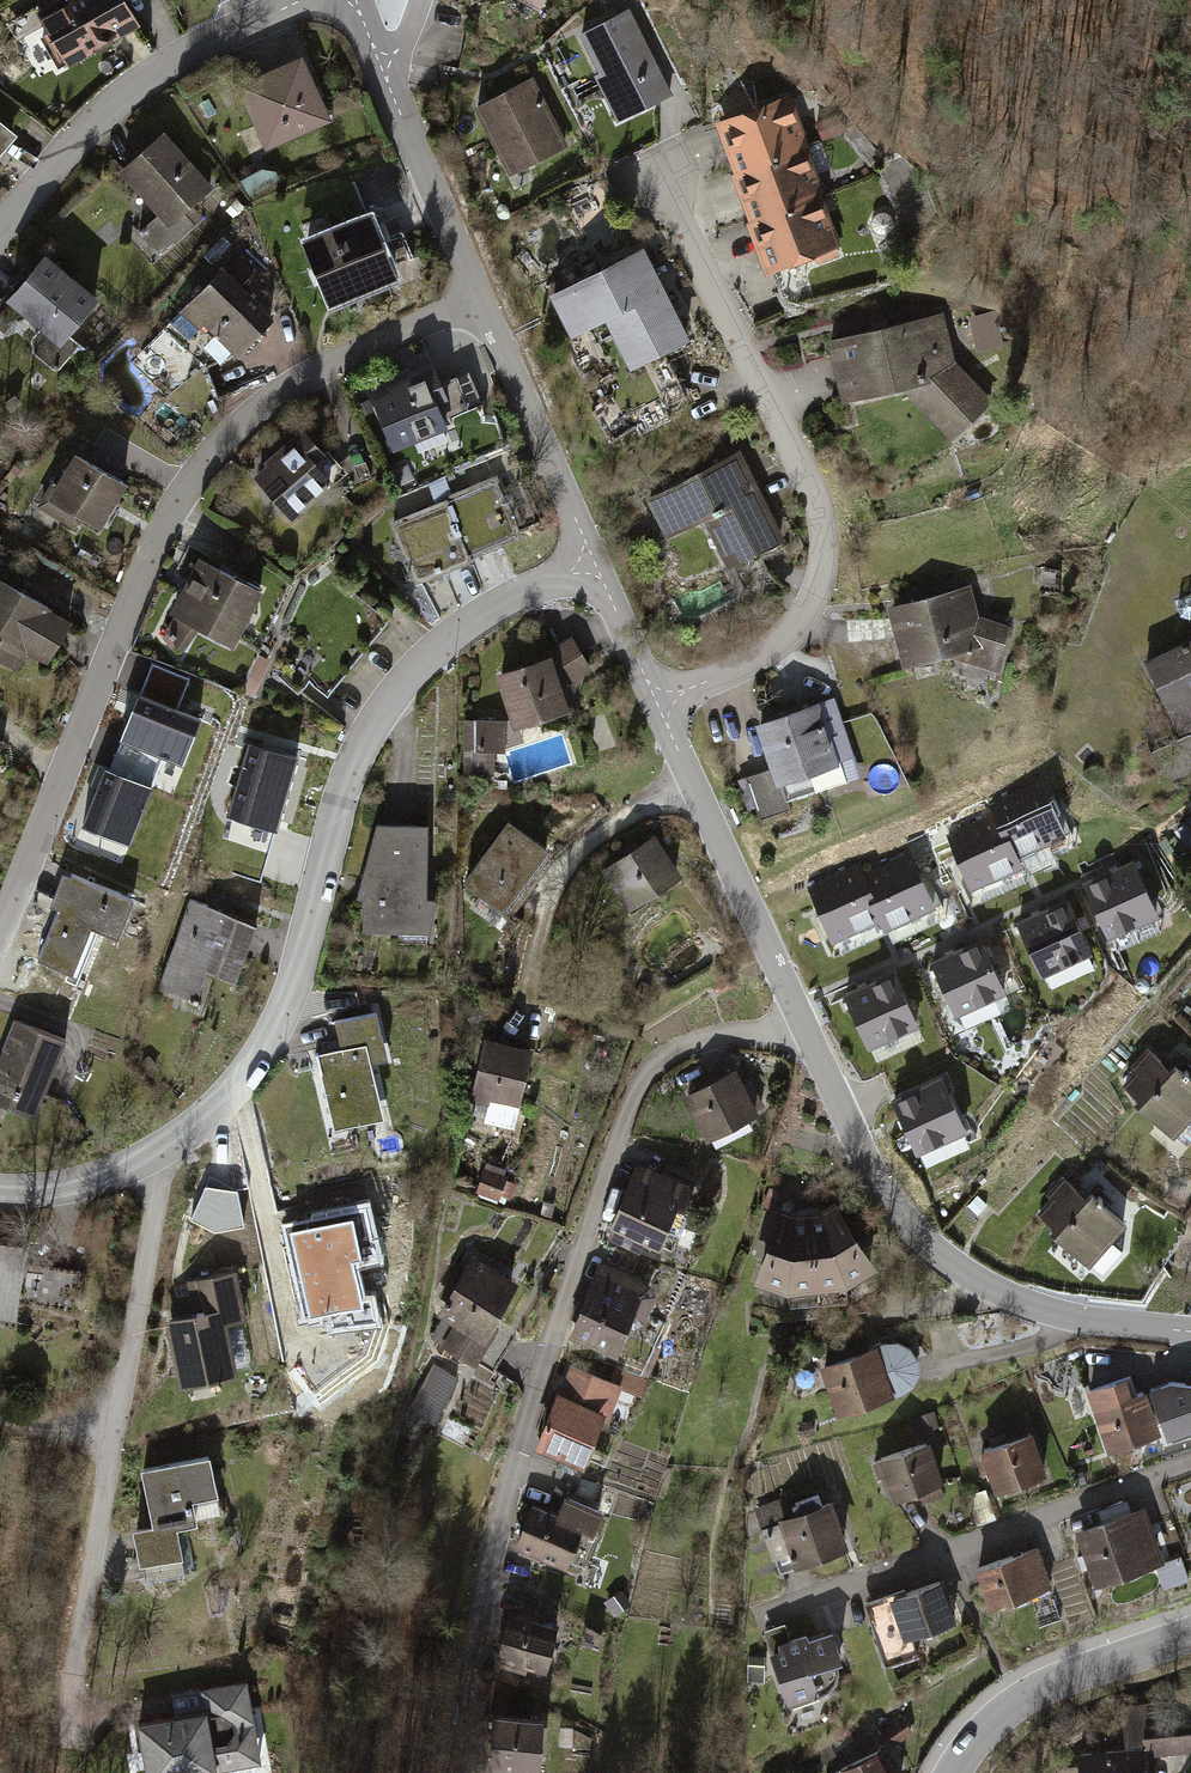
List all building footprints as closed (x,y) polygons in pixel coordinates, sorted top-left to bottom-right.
[(36,5),(66,67),(150,25),(138,0),(47,0),(36,5)] [(537,12),(543,0),(515,0),(537,12)] [(621,117),(683,86),(640,0),(578,31),(621,117)] [(235,77),(265,152),(332,125),(301,50),(235,77)] [(571,142),(536,76),(474,109),(509,175),(571,142)] [(801,88),(727,111),(744,164),(818,141),(801,88)] [(841,109),(823,118),(830,133),(848,124),(841,109)] [(20,131),(0,114),(0,155),(20,131)] [(217,187),(170,127),(123,163),(162,212),(142,227),(161,252),(206,217),(195,204),(217,187)] [(818,141),(744,164),(761,217),(834,194),(818,141)] [(282,172),(262,169),(260,181),(279,185),(282,172)] [(834,194),(761,217),(777,270),(851,247),(834,194)] [(312,241),(339,299),(404,269),(377,211),(312,241)] [(112,219),(95,232),(107,247),(124,234),(112,219)] [(610,313),(634,362),(703,329),(659,239),(555,289),(575,330),(610,313)] [(101,295),(51,252),(13,296),(47,326),(33,341),(35,354),(51,367),(64,365),(83,343),(69,331),(101,295)] [(281,311),(233,264),(190,308),(238,355),(281,311)] [(831,333),(847,399),(909,384),(961,436),(1005,395),(960,354),(948,308),(831,333)] [(1001,308),(963,311),(965,342),(1004,339),(1001,308)] [(394,450),(455,426),(452,420),(441,392),(453,387),(444,364),(371,393),(394,450)] [(315,433),(262,470),(296,519),(320,502),(349,481),(340,469),(315,433)] [(706,514),(733,565),(794,533),(747,442),(645,495),(666,535),(706,514)] [(135,476),(85,445),(68,472),(63,469),(46,495),(83,518),(87,511),(105,522),(135,476)] [(444,498),(472,560),(524,537),(497,475),(444,498)] [(392,521),(420,583),(472,560),(444,498),(392,521)] [(275,575),(202,546),(178,605),(250,635),(275,575)] [(3,558),(0,564),(0,650),(21,662),(31,646),(60,663),(91,608),(3,558)] [(893,606),(908,661),(949,651),(1004,675),(1019,622),(985,613),(978,580),(893,606)] [(556,651),(505,669),(525,724),(576,707),(569,688),(594,672),(575,639),(556,651)] [(1154,664),(1183,729),(1190,725),(1190,647),(1154,664)] [(189,679),(152,666),(138,698),(176,713),(189,679)] [(840,689),(759,718),(788,799),(869,770),(840,689)] [(176,713),(138,698),(120,742),(182,766),(199,723),(176,713)] [(510,715),(481,717),(485,768),(499,767),(498,751),(512,750),(510,715)] [(13,740),(0,732),(0,759),(13,740)] [(532,770),(570,762),(565,738),(527,746),(532,770)] [(298,759),(249,745),(228,820),(276,834),(298,759)] [(150,789),(105,772),(83,830),(128,847),(150,789)] [(996,815),(1013,854),(1061,834),(1040,785),(992,805),(996,815)] [(583,804),(545,801),(544,819),(582,822),(583,804)] [(949,835),(969,884),(1017,863),(1013,854),(996,815),(949,835)] [(506,905),(555,843),(520,816),(471,877),(506,905)] [(370,930),(438,933),(447,893),(437,892),(442,821),(383,821),(365,887),(370,930)] [(682,871),(655,832),(602,869),(629,908),(682,871)] [(1179,842),(1187,852),(1190,849),(1190,832),(1179,842)] [(911,855),(863,876),(880,915),(884,925),(932,904),(911,855)] [(1107,933),(1158,909),(1133,857),(1082,881),(1107,933)] [(859,866),(811,887),(833,936),(880,915),(863,876),(859,866)] [(76,875),(47,959),(87,972),(102,926),(126,934),(139,897),(76,875)] [(194,889),(161,986),(205,1000),(216,969),(241,977),(263,911),(194,889)] [(1039,971),(1090,947),(1065,895),(1015,919),(1039,971)] [(644,928),(659,972),(700,958),(685,914),(644,928)] [(956,1013),(1006,989),(982,937),(931,961),(956,1013)] [(867,1046),(918,1022),(893,970),(842,994),(867,1046)] [(348,1048),(324,1054),(340,1124),(394,1112),(381,1056),(395,1053),(385,1010),(342,1020),(348,1048)] [(22,1013),(0,1074),(0,1091),(45,1108),(50,1096),(73,1032),(22,1013)] [(543,1045),(489,1035),(477,1101),(531,1111),(543,1045)] [(1176,1142),(1190,1123),(1190,1087),(1147,1052),(1115,1094),(1176,1142)] [(765,1108),(742,1066),(689,1094),(711,1137),(765,1108)] [(915,1146),(966,1122),(941,1070),(891,1094),(915,1146)] [(487,1162),(482,1188),(505,1193),(510,1167),(487,1162)] [(692,1180),(639,1162),(617,1228),(671,1245),(692,1180)] [(1089,1263),(1121,1224),(1069,1182),(1037,1221),(1089,1263)] [(813,1210),(831,1298),(856,1294),(889,1265),(840,1195),(828,1207),(813,1210)] [(384,1246),(376,1203),(308,1216),(312,1236),(289,1240),(305,1322),(371,1309),(359,1251),(384,1246)] [(831,1298),(813,1210),(800,1212),(782,1206),(759,1284),(800,1302),(831,1298)] [(36,1248),(0,1242),(0,1323),(29,1327),(32,1304),(84,1312),(91,1271),(34,1262),(36,1248)] [(414,1325),(470,1358),(518,1278),(462,1245),(414,1325)] [(191,1379),(252,1366),(241,1316),(257,1313),(244,1258),(196,1269),(203,1302),(175,1308),(191,1379)] [(609,1262),(580,1330),(631,1351),(660,1283),(609,1262)] [(885,1338),(823,1361),(842,1414),(905,1390),(917,1383),(924,1373),(923,1354),(907,1346),(889,1347),(885,1338)] [(571,1367),(539,1444),(581,1462),(613,1385),(571,1367)] [(437,1421),(461,1379),(446,1370),(422,1413),(437,1421)] [(1133,1380),(1090,1396),(1110,1449),(1159,1430),(1143,1391),(1138,1393),(1133,1380)] [(1169,1437),(1190,1429),(1190,1382),(1175,1380),(1153,1388),(1169,1437)] [(935,1411),(908,1421),(914,1434),(940,1423),(935,1411)] [(1061,1465),(1042,1421),(1029,1426),(1025,1416),(1004,1425),(1008,1435),(980,1447),(999,1491),(1061,1465)] [(953,1485),(934,1439),(885,1460),(904,1506),(953,1485)] [(218,1446),(147,1463),(159,1515),(134,1520),(145,1568),(196,1557),(186,1511),(231,1501),(218,1446)] [(796,1493),(759,1506),(783,1573),(856,1546),(835,1488),(799,1501),(796,1493)] [(600,1512),(565,1498),(558,1516),(533,1506),(516,1547),(565,1567),(581,1529),(592,1534),(600,1512)] [(1106,1521),(1077,1533),(1100,1587),(1169,1558),(1147,1504),(1133,1510),(1129,1499),(1101,1510),(1106,1521)] [(1039,1544),(978,1568),(994,1608),(1055,1584),(1039,1544)] [(1157,1566),(1165,1591),(1190,1584),(1183,1558),(1157,1566)] [(961,1612),(947,1576),(873,1604),(895,1663),(926,1651),(917,1629),(961,1612)] [(621,1591),(609,1600),(619,1612),(631,1603),(621,1591)] [(512,1614),(499,1661),(552,1676),(566,1630),(512,1614)] [(766,1631),(791,1703),(822,1692),(814,1669),(846,1658),(836,1630),(812,1638),(810,1633),(792,1639),(787,1624),(766,1631)] [(766,1655),(749,1655),(749,1683),(765,1683),(766,1655)] [(140,1720),(150,1772),(174,1772),(274,1754),(259,1679),(167,1696),(170,1714),(140,1720)] [(1186,1700),(1130,1703),(1133,1746),(1141,1745),(1142,1751),(1190,1749),(1189,1732),(1186,1700)] [(903,1715),(882,1728),(892,1744),(913,1731),(903,1715)] [(491,1723),(492,1772),(548,1772),(547,1723),(491,1723)] [(882,1742),(825,1772),(899,1772),(882,1742)] [(1142,1751),(1141,1745),(1133,1746),(1071,1751),(1071,1762),(1072,1772),(1144,1772),(1142,1751)] [(1058,1763),(1059,1772),(1072,1772),(1071,1762),(1058,1763)]
